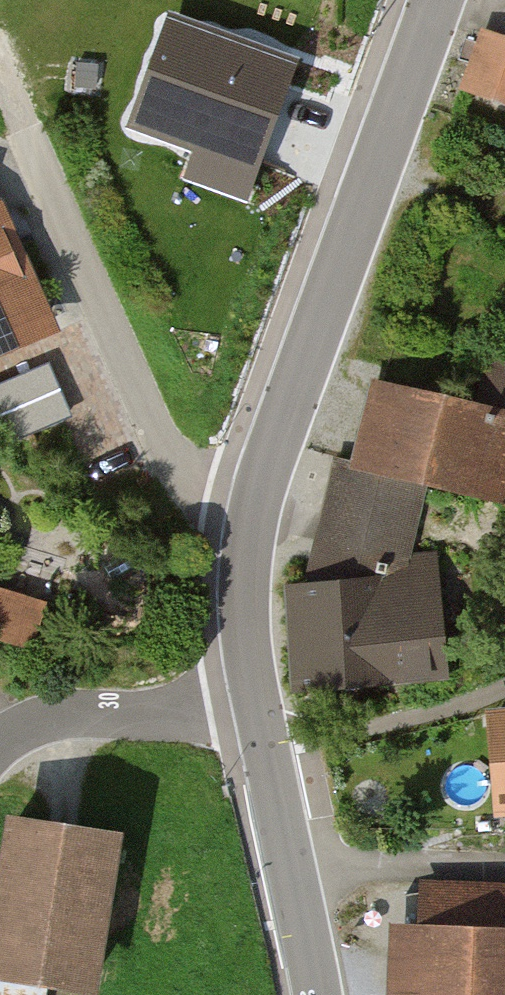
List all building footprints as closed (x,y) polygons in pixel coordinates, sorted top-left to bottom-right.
[(294,63),(173,23),(137,129),(258,169),(294,63)] [(464,96),(504,107),(504,37),(481,31),(464,96)] [(66,340),(4,204),(0,203),(0,370),(66,340)] [(285,583),(294,697),(456,680),(436,554),(413,554),(428,488),(504,507),(504,410),(374,377),(350,462),(331,454),(305,580),(285,583)] [(55,611),(0,583),(0,637),(33,654),(55,611)] [(480,714),(491,833),(504,831),(504,711),(480,714)] [(8,815),(0,875),(0,983),(87,994),(104,994),(127,832),(8,815)] [(388,923),(387,994),(504,994),(504,885),(417,883),(416,923),(388,923)]
